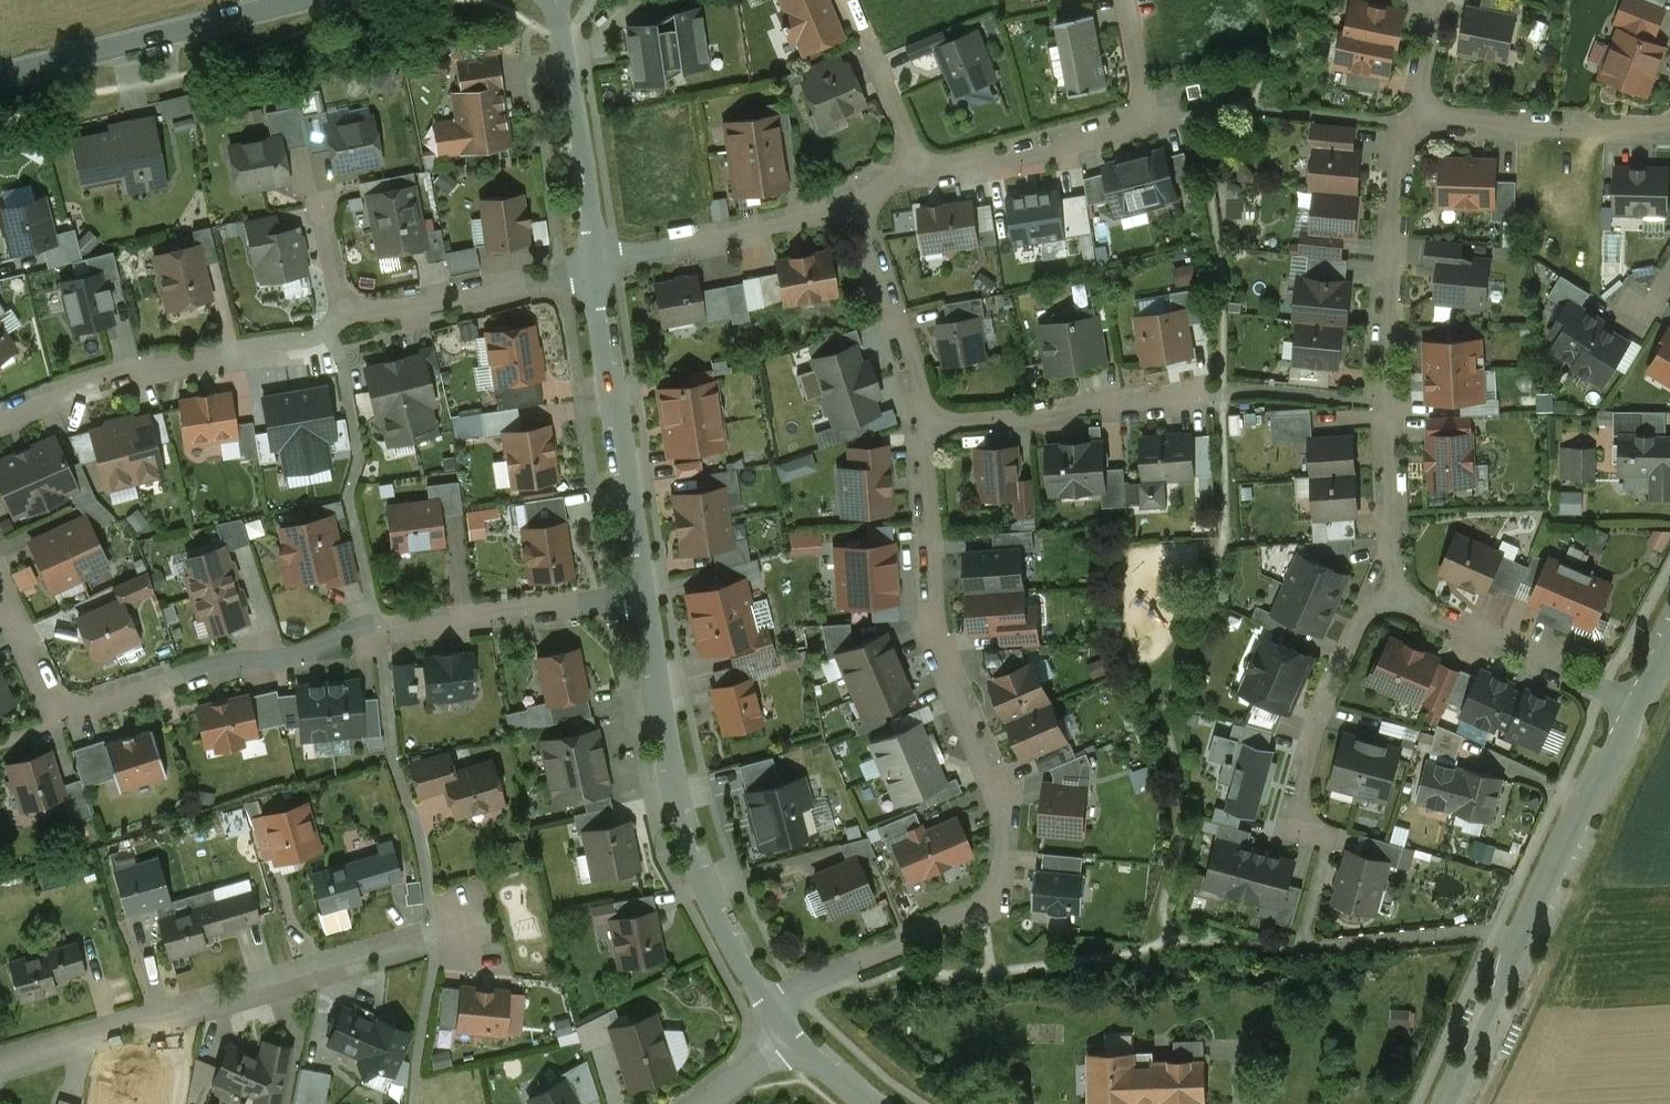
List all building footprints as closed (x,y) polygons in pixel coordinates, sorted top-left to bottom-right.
[(786,14),(780,17),(783,25),(781,26),(783,31),(786,30),(789,38),(795,36),(802,52),(842,35),(827,0),(780,0),(786,14)] [(1521,0),(1482,0),(1480,11),(1515,18),(1515,20),(1518,20),(1522,0),(1521,0)] [(1617,22),(1624,25),(1621,32),(1650,43),(1653,36),(1654,37),(1666,9),(1665,8),(1644,0),(1626,0),(1617,22)] [(1665,8),(1668,0),(1644,0),(1665,8)] [(1405,12),(1353,1),(1347,33),(1346,34),(1395,44),(1395,45),(1398,45),(1405,12)] [(1480,11),(1469,9),(1461,50),(1499,58),(1500,49),(1508,51),(1515,20),(1515,18),(1480,11)] [(673,14),(654,25),(629,28),(637,84),(662,81),(681,70),(706,66),(698,10),(673,14)] [(1093,16),(1082,18),(1081,17),(1057,22),(1071,95),(1095,91),(1095,90),(1107,87),(1104,73),(1108,73),(1107,65),(1104,65),(1100,45),(1099,45),(1093,16)] [(943,30),(907,46),(913,60),(938,50),(950,45),(949,44),(943,30)] [(1621,32),(1620,31),(1603,76),(1607,78),(1609,83),(1618,87),(1623,84),(1646,94),(1664,49),(1650,43),(1621,32)] [(978,32),(949,44),(950,45),(938,50),(944,65),(946,64),(959,94),(995,79),(989,64),(991,63),(978,32)] [(1395,44),(1346,34),(1347,33),(1343,32),(1337,66),(1352,69),(1382,75),(1388,76),(1395,45),(1395,44)] [(491,46),(457,51),(452,55),(459,62),(459,66),(493,61),(492,57),(496,49),(491,46)] [(838,54),(803,69),(808,80),(843,66),(838,54)] [(493,61),(459,66),(463,93),(497,88),(493,61)] [(843,66),(808,80),(811,88),(805,90),(817,118),(831,112),(834,121),(852,113),(851,110),(864,105),(856,86),(852,87),(843,66)] [(1382,75),(1352,69),(1348,86),(1378,92),(1382,75)] [(1203,84),(1180,87),(1182,103),(1204,98),(1203,84)] [(463,93),(455,95),(459,121),(458,123),(435,126),(439,153),(464,150),(464,151),(508,145),(501,99),(499,100),(497,88),(463,93)] [(192,90),(162,97),(167,116),(197,109),(192,90)] [(787,102),(764,105),(767,118),(774,117),(777,131),(791,129),(787,102)] [(301,106),(266,112),(271,139),(280,137),(283,150),(309,145),(303,116),(301,106)] [(325,111),(303,116),(309,145),(310,154),(331,150),(327,129),(328,128),(325,111)] [(328,128),(327,129),(331,150),(336,172),(337,172),(337,170),(379,161),(379,163),(381,163),(372,117),(370,118),(371,120),(328,128)] [(767,118),(726,124),(737,195),(785,187),(777,131),(774,117),(767,118)] [(152,120),(112,128),(113,134),(74,141),(82,182),(137,172),(141,189),(165,184),(152,120)] [(1354,130),(1314,126),(1312,149),(1316,150),(1316,149),(1352,152),(1354,130)] [(272,141),(259,143),(257,142),(241,145),(239,149),(241,159),(232,161),(238,192),(265,186),(265,185),(288,180),(283,150),(280,137),(271,139),(272,141)] [(1352,152),(1316,149),(1316,150),(1315,165),(1310,169),(1309,180),(1313,185),(1312,190),(1316,190),(1356,194),(1357,193),(1360,159),(1354,152),(1352,152)] [(1164,151),(1143,156),(1143,154),(1134,157),(1147,208),(1162,204),(1162,202),(1176,198),(1173,183),(1166,158),(1164,151)] [(1185,153),(1166,158),(1173,183),(1192,178),(1185,153)] [(1470,156),(1466,160),(1443,159),(1442,197),(1466,198),(1465,205),(1492,205),(1494,205),(1495,181),(1495,161),(1474,160),(1470,156)] [(1125,161),(1105,167),(1106,173),(1113,199),(1117,213),(1131,210),(1132,212),(1147,208),(1134,157),(1125,159),(1125,161)] [(1668,170),(1617,169),(1616,212),(1666,214),(1668,170)] [(413,172),(388,177),(391,191),(414,186),(414,187),(416,187),(413,172)] [(1106,173),(1085,179),(1089,205),(1113,199),(1106,173)] [(1517,182),(1495,181),(1494,205),(1492,205),(1492,221),(1515,221),(1517,182)] [(35,183),(7,187),(9,198),(36,195),(35,183)] [(391,191),(404,251),(425,247),(426,247),(423,232),(414,187),(414,186),(391,191)] [(1059,190),(1009,198),(1016,247),(1067,239),(1060,197),(1059,190)] [(1356,194),(1316,190),(1312,232),(1312,234),(1343,237),(1354,238),(1359,193),(1357,193),(1356,194)] [(404,251),(391,191),(367,195),(379,256),(404,251)] [(1060,197),(1067,239),(1093,235),(1087,193),(1060,197)] [(522,197),(482,202),(489,252),(507,250),(506,245),(528,243),(525,224),(528,224),(527,211),(524,211),(522,197)] [(44,199),(1,210),(3,218),(1,222),(4,233),(7,235),(12,253),(42,246),(55,243),(53,235),(44,199)] [(972,203),(920,211),(926,251),(943,248),(952,255),(959,246),(977,243),(978,243),(973,207),(972,203)] [(991,205),(973,207),(978,243),(977,243),(977,247),(998,244),(996,229),(995,229),(991,205)] [(275,214),(246,220),(251,245),(279,239),(278,233),(279,233),(275,214)] [(210,227),(193,231),(196,246),(197,246),(202,265),(218,261),(210,227)] [(75,229),(53,235),(55,243),(42,246),(48,268),(82,259),(75,229)] [(279,233),(278,233),(279,239),(251,245),(255,262),(259,265),(263,282),(306,273),(302,255),(304,252),(301,249),(297,229),(279,233)] [(440,229),(423,232),(426,247),(425,247),(428,263),(446,260),(446,259),(440,229)] [(1343,237),(1312,234),(1312,232),(1304,232),(1302,255),(1341,259),(1343,237)] [(1472,260),(1462,257),(1463,245),(1464,245),(1464,243),(1427,239),(1427,241),(1425,265),(1425,264),(1425,267),(1439,268),(1436,300),(1472,304),(1473,295),(1486,296),(1489,262),(1472,260)] [(196,246),(156,256),(160,274),(157,280),(160,290),(165,293),(168,305),(187,301),(191,303),(210,298),(202,265),(197,246),(196,246)] [(113,252),(86,258),(90,276),(102,273),(104,283),(120,279),(113,252)] [(477,253),(446,259),(446,260),(450,276),(480,270),(477,253)] [(810,256),(791,259),(791,260),(777,263),(779,273),(785,304),(799,301),(799,302),(817,298),(817,297),(835,294),(827,253),(810,256)] [(90,276),(61,283),(74,333),(114,322),(110,306),(112,305),(108,289),(106,290),(104,283),(102,273),(90,276)] [(779,273),(758,277),(764,307),(785,304),(779,273)] [(1590,293),(1562,275),(1549,296),(1567,308),(1577,314),(1581,308),(1590,293)] [(1295,329),(1341,333),(1347,333),(1352,281),(1293,276),(1290,328),(1295,329)] [(696,278),(655,286),(658,301),(656,301),(652,307),(653,314),(659,318),(661,318),(662,325),(704,317),(699,292),(696,278)] [(725,287),(699,292),(704,317),(705,321),(730,316),(725,287)] [(1198,289),(1171,293),(1174,311),(1184,310),(1187,325),(1203,322),(1198,289)] [(1107,295),(1093,297),(1095,309),(1096,309),(1099,331),(1112,329),(1107,295)] [(983,298),(945,304),(949,324),(977,319),(977,320),(986,318),(983,298)] [(1577,314),(1567,308),(1551,334),(1560,340),(1554,350),(1577,364),(1601,326),(1602,326),(1604,322),(1581,308),(1577,314)] [(1095,309),(1073,312),(1074,317),(1055,320),(1055,324),(1043,326),(1051,375),(1105,366),(1099,331),(1096,309),(1095,309)] [(1174,311),(1143,316),(1146,333),(1141,333),(1142,339),(1140,342),(1142,353),(1145,356),(1146,364),(1177,358),(1178,363),(1188,362),(1187,357),(1192,356),(1187,325),(1184,310),(1174,311)] [(949,324),(940,325),(947,365),(984,359),(977,320),(977,319),(949,324)] [(508,331),(505,326),(496,327),(494,333),(489,333),(490,345),(488,348),(490,363),(494,366),(496,384),(500,384),(539,378),(541,378),(540,370),(537,368),(535,359),(537,356),(536,350),(534,348),(531,327),(508,331)] [(1601,326),(1577,364),(1574,367),(1603,385),(1616,364),(1629,343),(1602,326),(1601,326)] [(14,350),(0,327),(0,359),(14,350)] [(856,329),(825,340),(830,354),(854,346),(855,347),(862,345),(856,329)] [(1341,333),(1295,329),(1293,361),(1296,362),(1332,366),(1339,367),(1341,333)] [(1669,331),(1659,349),(1662,352),(1651,370),(1669,382),(1669,331)] [(1480,340),(1426,343),(1427,373),(1482,371),(1480,340)] [(1629,343),(1616,364),(1627,371),(1640,350),(1629,343)] [(830,354),(813,360),(824,395),(820,396),(826,414),(830,413),(835,427),(867,417),(877,413),(870,392),(877,390),(869,368),(863,371),(855,347),(854,346),(830,354)] [(422,356),(401,362),(401,359),(386,363),(387,365),(366,370),(378,417),(383,416),(390,444),(435,433),(428,405),(434,404),(422,356)] [(1332,366),(1296,362),(1293,361),(1291,362),(1290,383),(1330,387),(1332,366)] [(712,370),(686,374),(688,387),(714,383),(712,370)] [(1482,371),(1427,373),(1428,402),(1483,400),(1482,371)] [(539,378),(500,384),(504,409),(517,407),(543,403),(539,378)] [(688,387),(659,391),(669,454),(704,449),(704,445),(721,442),(721,446),(724,446),(720,421),(714,422),(711,405),(718,404),(714,383),(688,387)] [(326,387),(265,397),(271,431),(274,450),(280,449),(284,473),(331,466),(327,440),(335,439),(332,421),(326,387)] [(212,394),(197,397),(198,400),(180,403),(186,444),(203,441),(204,445),(221,442),(220,439),(237,436),(238,436),(236,425),(231,395),(213,398),(212,394)] [(504,409),(480,413),(484,438),(504,435),(504,434),(521,431),(517,407),(504,409)] [(162,412),(146,416),(147,418),(148,417),(155,446),(170,442),(162,412)] [(1641,412),(1615,412),(1614,430),(1621,430),(1642,430),(1641,412)] [(1312,413),(1272,416),(1273,432),(1313,430),(1312,413)] [(1470,416),(1431,418),(1431,437),(1471,435),(1470,416)] [(147,418),(135,421),(131,418),(119,421),(134,481),(163,474),(155,446),(148,417),(147,418)] [(867,417),(835,427),(840,442),(872,431),(867,417)] [(332,421),(335,439),(337,451),(350,448),(345,419),(332,421)] [(119,421),(107,424),(105,429),(93,432),(91,432),(99,460),(106,488),(134,481),(119,421)] [(253,422),(236,425),(238,436),(237,436),(241,460),(259,457),(255,434),(253,422)] [(521,431),(504,434),(504,435),(512,486),(556,479),(551,450),(554,447),(551,445),(548,427),(521,431)] [(92,430),(68,436),(80,462),(81,465),(99,460),(91,432),(93,432),(92,430)] [(1653,438),(1653,436),(1642,435),(1642,430),(1621,430),(1621,477),(1621,488),(1624,488),(1633,495),(1634,494),(1638,486),(1652,486),(1652,499),(1669,499),(1669,438),(1653,438)] [(276,461),(274,450),(271,431),(255,434),(259,457),(260,463),(276,461)] [(1160,439),(1143,440),(1146,479),(1194,476),(1191,437),(1181,437),(1181,435),(1159,437),(1160,439)] [(1211,435),(1191,437),(1194,476),(1214,475),(1211,435)] [(1431,437),(1430,437),(1432,485),(1474,484),(1471,435),(1431,437)] [(0,462),(0,485),(14,516),(70,492),(77,489),(68,468),(55,438),(0,462)] [(1352,438),(1310,441),(1312,476),(1314,476),(1314,475),(1354,472),(1352,438)] [(1103,441),(1048,445),(1051,495),(1105,491),(1106,491),(1105,470),(1103,441)] [(884,447),(851,449),(853,469),(886,467),(884,447)] [(1016,448),(975,451),(977,474),(981,474),(983,493),(999,491),(1000,498),(1017,497),(1020,497),(1019,481),(1016,448)] [(1595,448),(1562,448),(1562,479),(1595,479),(1595,448)] [(701,461),(675,465),(677,478),(703,474),(701,461)] [(81,465),(80,462),(68,468),(77,489),(70,492),(77,507),(96,499),(81,465)] [(853,469),(840,470),(842,497),(849,496),(850,515),(890,512),(887,467),(886,467),(853,469)] [(1125,468),(1105,470),(1106,491),(1105,491),(1106,507),(1127,506),(1125,468)] [(1354,472),(1314,475),(1314,476),(1317,517),(1327,517),(1355,515),(1357,514),(1354,472)] [(1034,480),(1019,481),(1020,497),(1017,497),(1018,518),(1037,516),(1034,480)] [(439,501),(440,516),(462,513),(459,482),(428,486),(429,502),(439,501)] [(1565,510),(1587,510),(1587,488),(1566,488),(1565,510)] [(723,489),(675,496),(679,525),(727,518),(723,489)] [(563,496),(524,502),(528,529),(563,524),(563,526),(567,525),(563,496)] [(429,502),(387,507),(392,551),(444,544),(440,516),(439,501),(429,502)] [(501,503),(469,508),(473,537),(490,535),(488,517),(503,515),(501,503)] [(1355,515),(1327,517),(1328,540),(1329,541),(1357,538),(1355,515)] [(330,517),(281,529),(284,544),(279,553),(288,559),(294,582),(325,575),(324,571),(342,567),(336,544),(330,517)] [(86,521),(59,533),(79,576),(105,564),(107,566),(86,518),(85,519),(86,521)] [(727,518),(679,525),(683,554),(731,546),(727,518)] [(528,529),(524,530),(526,545),(523,550),(525,559),(529,563),(532,581),(571,575),(566,548),(562,544),(560,536),(564,531),(563,526),(563,524),(528,529)] [(867,527),(868,547),(893,545),(892,526),(867,527)] [(1033,531),(993,534),(993,535),(995,552),(1021,550),(1021,551),(1035,550),(1033,531)] [(59,533),(33,545),(32,543),(31,543),(53,591),(54,591),(52,588),(79,576),(59,533)] [(1498,553),(1458,535),(1441,572),(1482,589),(1495,560),(1498,553)] [(1328,540),(1317,541),(1318,555),(1329,554),(1329,541),(1328,540)] [(348,541),(336,544),(342,567),(324,571),(325,575),(328,587),(358,580),(348,541)] [(868,547),(837,549),(841,606),(871,604),(897,602),(893,545),(868,547)] [(223,548),(188,559),(193,577),(187,579),(193,598),(235,585),(233,577),(237,576),(233,564),(229,565),(223,548)] [(995,552),(966,554),(969,593),(1024,589),(1021,551),(1021,550),(995,552)] [(1550,560),(1535,554),(1529,567),(1523,581),(1538,588),(1550,560)] [(1348,576),(1301,556),(1288,585),(1335,605),(1337,600),(1336,596),(1338,592),(1341,591),(1348,576)] [(1563,563),(1551,558),(1538,588),(1531,603),(1544,608),(1539,618),(1567,631),(1572,620),(1593,629),(1612,584),(1591,575),(1593,571),(1565,559),(1563,563)] [(756,559),(744,563),(748,580),(761,576),(756,559)] [(1510,567),(1495,560),(1482,589),(1499,597),(1502,589),(1517,595),(1523,581),(1529,567),(1513,559),(1510,567)] [(23,589),(42,583),(34,562),(16,569),(23,589)] [(148,572),(115,587),(121,601),(124,607),(154,593),(148,572)] [(743,581),(688,596),(703,654),(731,647),(759,639),(757,631),(749,604),(743,581)] [(235,585),(193,598),(200,618),(206,616),(212,633),(247,622),(242,605),(246,603),(242,591),(238,593),(235,585)] [(1335,605),(1288,585),(1275,614),(1323,634),(1329,619),(1328,616),(1329,612),(1333,610),(1335,605)] [(1024,589),(969,593),(972,634),(989,632),(989,631),(1003,630),(1027,629),(1025,610),(1024,589)] [(767,599),(749,604),(757,631),(765,629),(774,627),(767,599)] [(121,601),(78,620),(96,659),(99,658),(103,660),(113,656),(114,651),(139,640),(124,607),(121,601)] [(897,602),(871,604),(873,622),(898,620),(897,602)] [(1258,606),(1252,618),(1263,622),(1268,610),(1258,606)] [(1027,629),(1003,630),(1004,648),(1024,647),(1039,645),(1037,609),(1025,610),(1027,629)] [(850,623),(822,625),(828,660),(837,656),(837,655),(855,647),(851,636),(850,623)] [(759,639),(731,647),(736,666),(745,663),(772,656),(765,629),(757,631),(759,639)] [(855,647),(837,655),(837,656),(863,717),(863,718),(881,710),(912,697),(885,634),(855,647)] [(1249,694),(1257,697),(1286,710),(1289,712),(1312,658),(1268,639),(1262,653),(1254,654),(1249,666),(1253,672),(1258,674),(1249,694)] [(1408,646),(1393,639),(1383,661),(1380,660),(1371,682),(1399,694),(1401,690),(1421,698),(1436,664),(1438,659),(1423,652),(1423,651),(1408,645),(1408,646)] [(1004,648),(984,650),(986,668),(989,667),(994,680),(1028,666),(1025,660),(1024,647),(1004,648)] [(577,651),(539,659),(549,705),(587,696),(577,651)] [(459,654),(437,656),(437,659),(424,661),(425,666),(428,697),(428,699),(439,698),(439,701),(461,699),(460,696),(471,695),(469,677),(475,677),(473,656),(460,657),(459,654)] [(736,666),(713,672),(718,689),(750,680),(745,663),(736,666)] [(1441,666),(1436,664),(1421,698),(1426,701),(1445,710),(1448,701),(1460,673),(1441,665),(1441,666)] [(413,665),(394,667),(396,687),(415,685),(414,667),(413,665)] [(425,666),(414,667),(415,685),(417,698),(428,697),(425,666)] [(994,680),(992,682),(1008,720),(1051,702),(1042,681),(1036,684),(1028,666),(994,680)] [(1480,678),(1461,670),(1460,673),(1448,701),(1466,709),(1480,678)] [(1513,685),(1482,672),(1480,678),(1466,709),(1463,715),(1495,729),(1497,722),(1511,691),(1513,685)] [(12,704),(3,685),(4,683),(0,674),(0,709),(12,704)] [(718,689),(713,690),(725,733),(761,723),(750,680),(718,689)] [(358,683),(327,686),(332,739),(333,739),(333,736),(361,734),(363,733),(360,700),(358,683)] [(415,685),(396,687),(398,702),(417,700),(417,698),(415,685)] [(327,686),(298,688),(298,694),(301,727),(303,742),(332,739),(327,686)] [(277,691),(247,697),(255,731),(284,724),(278,696),(277,691)] [(1511,691),(1497,722),(1512,729),(1525,697),(1511,691)] [(1558,704),(1528,691),(1512,729),(1509,735),(1539,748),(1558,704)] [(298,694),(278,696),(284,724),(285,729),(301,727),(298,694)] [(587,696),(549,705),(553,723),(567,721),(591,716),(587,696)] [(247,697),(198,709),(205,742),(217,739),(219,750),(240,745),(238,734),(255,731),(247,697)] [(1286,710),(1257,697),(1244,726),(1273,734),(1275,734),(1286,710)] [(377,699),(360,700),(363,733),(361,734),(362,738),(368,737),(381,736),(377,699)] [(1051,702),(1008,720),(1024,759),(1034,755),(1067,741),(1067,740),(1051,702)] [(881,710),(863,718),(863,717),(852,721),(857,734),(887,722),(881,710)] [(1202,715),(1191,712),(1188,723),(1198,726),(1202,715)] [(591,716),(567,721),(570,736),(596,731),(593,716),(591,716)] [(901,717),(893,720),(898,733),(906,730),(901,717)] [(1235,724),(1231,738),(1270,748),(1273,734),(1244,726),(1235,724)] [(898,733),(879,742),(883,751),(876,754),(897,803),(943,783),(919,725),(906,730),(898,733)] [(1463,736),(1439,725),(1432,752),(1457,759),(1463,736)] [(105,745),(104,745),(115,778),(119,792),(167,777),(151,730),(105,745)] [(596,731),(570,736),(542,742),(555,803),(583,798),(583,797),(609,792),(609,791),(596,731)] [(1233,785),(1226,809),(1226,811),(1243,815),(1257,819),(1262,802),(1264,803),(1271,777),(1274,778),(1279,763),(1273,761),(1276,750),(1270,748),(1231,738),(1216,734),(1209,759),(1225,763),(1238,767),(1233,785)] [(1346,735),(1332,785),(1359,793),(1374,742),(1346,735)] [(381,736),(368,737),(369,746),(383,745),(383,736),(381,736)] [(1067,741),(1034,755),(1041,773),(1073,759),(1077,757),(1070,738),(1067,740),(1067,741)] [(104,740),(72,751),(84,788),(115,778),(104,745),(105,745),(104,740)] [(1374,742),(1359,793),(1387,800),(1401,750),(1374,742)] [(49,753),(9,766),(14,780),(5,782),(7,784),(9,784),(19,796),(23,809),(36,805),(45,810),(50,801),(63,797),(60,786),(49,753)] [(1077,757),(1073,759),(1081,777),(1092,778),(1093,766),(1087,753),(1077,757)] [(448,755),(411,766),(420,796),(444,789),(440,778),(453,774),(448,755)] [(772,757),(739,766),(747,794),(780,785),(772,757)] [(1466,770),(1429,760),(1418,802),(1455,811),(1456,811),(1466,771),(1466,770)] [(453,774),(440,778),(444,789),(444,790),(449,792),(456,817),(470,813),(472,808),(480,806),(487,810),(495,807),(499,800),(502,799),(499,791),(504,782),(501,772),(492,767),(491,763),(453,774)] [(1149,766),(1134,772),(1141,792),(1155,787),(1149,766)] [(1503,779),(1466,769),(1466,770),(1466,771),(1456,811),(1455,811),(1455,812),(1492,822),(1503,779)] [(747,794),(746,794),(760,849),(778,844),(779,847),(800,842),(799,839),(816,834),(816,832),(815,832),(808,808),(812,806),(805,778),(780,785),(747,794)] [(81,780),(60,786),(63,797),(72,824),(93,818),(81,780)] [(1086,789),(1046,785),(1042,831),(1082,835),(1086,789)] [(609,792),(583,797),(583,798),(586,812),(612,807),(609,792)] [(306,807),(265,819),(276,857),(277,860),(291,856),(292,859),(297,862),(302,860),(304,855),(303,852),(318,848),(306,807)] [(586,812),(573,815),(578,835),(585,833),(585,832),(616,825),(612,807),(586,812)] [(1213,821),(1221,823),(1234,827),(1239,828),(1243,815),(1226,811),(1226,809),(1217,807),(1213,821)] [(915,812),(894,820),(900,833),(919,825),(920,825),(915,812)] [(276,857),(265,819),(252,823),(263,861),(276,857)] [(900,833),(890,838),(894,848),(908,882),(919,877),(920,879),(957,863),(956,861),(971,855),(956,819),(933,828),(933,829),(923,833),(919,825),(900,833)] [(894,820),(878,827),(888,851),(894,848),(890,838),(900,833),(894,820)] [(616,825),(585,832),(585,833),(590,856),(594,858),(598,878),(600,877),(604,880),(613,878),(616,874),(637,869),(628,823),(616,825)] [(1234,827),(1221,823),(1217,836),(1230,840),(1234,827)] [(1404,846),(1366,836),(1361,855),(1389,863),(1389,864),(1398,867),(1404,846)] [(867,837),(839,845),(847,863),(855,859),(860,870),(878,862),(867,837)] [(1256,851),(1220,841),(1210,878),(1226,882),(1223,891),(1281,907),(1282,907),(1289,885),(1295,862),(1267,854),(1266,852),(1264,851),(1261,850),(1259,850),(1256,851)] [(390,843),(378,846),(380,855),(393,851),(390,843)] [(393,851),(380,855),(388,881),(401,877),(393,851)] [(1361,855),(1349,852),(1335,902),(1375,913),(1389,864),(1389,863),(1361,855)] [(1083,857),(1044,853),(1043,870),(1082,874),(1083,857)] [(380,855),(313,875),(324,912),(324,913),(346,907),(360,902),(356,891),(388,881),(380,855)] [(158,858),(114,871),(127,916),(171,903),(158,858)] [(847,863),(814,877),(831,916),(872,898),(860,870),(855,859),(847,863)] [(1043,870),(1037,870),(1038,870),(1036,869),(1033,909),(1034,909),(1050,910),(1049,913),(1068,915),(1069,912),(1081,913),(1081,914),(1083,914),(1086,874),(1085,874),(1085,875),(1082,874),(1043,870)] [(1289,885),(1282,907),(1281,907),(1276,922),(1292,927),(1302,888),(1289,885)] [(252,892),(227,900),(235,926),(260,919),(252,892)] [(206,893),(189,898),(192,910),(210,905),(206,893)] [(653,895),(614,902),(617,919),(654,912),(654,914),(656,913),(653,895)] [(192,910),(160,919),(171,958),(207,947),(202,930),(211,927),(212,933),(235,926),(227,900),(210,905),(192,910)] [(346,907),(324,913),(324,912),(319,913),(324,932),(340,927),(344,929),(348,928),(351,924),(346,907)] [(617,919),(610,921),(619,967),(625,966),(629,969),(638,967),(640,963),(663,959),(654,914),(654,912),(617,919)] [(77,944),(9,963),(21,1002),(57,991),(53,980),(85,970),(77,944)] [(462,989),(443,987),(439,1026),(458,1028),(462,989)] [(507,993),(462,988),(462,989),(458,1028),(458,1029),(503,1033),(507,993)] [(377,1022),(344,1007),(328,1044),(361,1059),(359,1063),(364,1076),(380,1070),(392,1075),(410,1035),(378,1021),(377,1022)] [(607,1012),(576,1028),(584,1051),(614,1041),(611,1029),(612,1029),(607,1012)] [(612,1029),(611,1029),(614,1041),(630,1088),(674,1074),(654,1015),(612,1029)] [(1204,1040),(1175,1041),(1175,1060),(1205,1059),(1204,1040)] [(230,1044),(219,1068),(214,1081),(214,1082),(249,1096),(250,1094),(254,1094),(252,1103),(281,1103),(292,1048),(273,1044),(269,1053),(263,1052),(262,1058),(230,1044)] [(1088,1054),(1089,1103),(1178,1103),(1207,1103),(1205,1059),(1175,1060),(1154,1061),(1154,1052),(1088,1054)] [(219,1068),(196,1058),(190,1089),(208,1096),(214,1082),(214,1081),(219,1068)] [(154,1073),(168,1069),(166,1059),(104,1077),(112,1103),(164,1103),(154,1073)] [(578,1103),(586,1103),(599,1097),(587,1060),(561,1075),(565,1081),(578,1103)] [(301,1068),(294,1103),(325,1103),(331,1074),(301,1068)] [(565,1081),(530,1100),(532,1103),(578,1103),(565,1081)] [(190,1089),(187,1103),(188,1103),(205,1103),(208,1096),(190,1089)]
